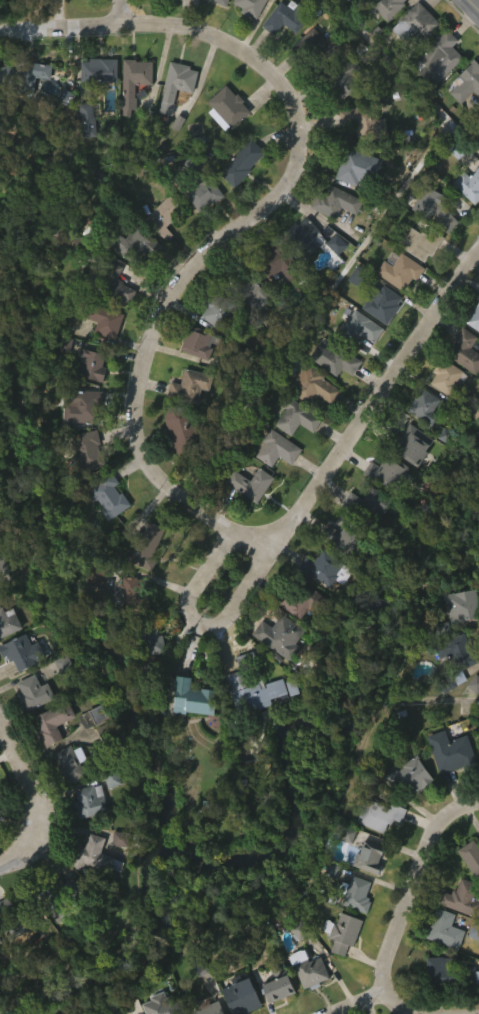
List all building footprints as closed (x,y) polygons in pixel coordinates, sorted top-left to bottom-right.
[(221,39),(232,15),(218,9),(221,3),(213,0),(204,0),(193,28),(221,39)] [(235,3),(237,0),(269,0),(259,18),(251,14),(249,18),(241,13),(244,7),(235,3)] [(281,14),(288,3),(284,0),(267,0),(265,3),(281,14)] [(343,17),(353,28),(378,4),(374,0),(342,0),(351,9),(343,17)] [(390,20),(370,0),(407,0),(405,2),(406,3),(390,20)] [(283,1),(295,10),(301,2),(314,13),(298,33),(285,23),(276,35),(263,25),(283,1)] [(443,24),(419,47),(409,36),(403,41),(391,29),(420,1),(443,24)] [(382,28),(376,22),(362,36),(382,55),(407,29),(394,16),(382,28)] [(314,27),(326,39),(333,33),(343,45),(321,65),(312,55),(305,61),(292,47),(314,27)] [(465,57),(435,86),(420,71),(427,65),(420,58),(449,29),(460,40),(454,46),(465,57)] [(387,62),(409,83),(435,55),(413,35),(387,62)] [(353,56),(361,69),(363,68),(368,71),(368,77),(360,82),(354,71),(340,80),(349,94),(339,100),(332,88),(324,93),(315,79),(353,56)] [(104,81),(104,86),(93,86),(93,82),(83,81),(83,61),(92,61),(92,58),(119,58),(119,82),(104,81)] [(151,62),(151,85),(134,85),(134,99),(136,99),(136,109),(132,109),(131,117),(120,116),(122,59),(151,62)] [(476,59),(478,62),(478,94),(476,91),(463,104),(452,92),(465,80),(461,76),(473,63),(472,62),(476,59)] [(194,90),(193,94),(179,90),(174,115),(160,111),(167,86),(166,86),(172,60),(192,65),(191,68),(199,70),(194,90)] [(1,87),(0,80),(0,67),(23,63),(23,61),(54,64),(52,78),(37,78),(37,95),(20,96),(19,84),(1,87)] [(295,79),(327,93),(334,77),(302,63),(295,79)] [(447,80),(453,75),(443,64),(407,97),(428,120),(458,91),(447,80)] [(228,84),(237,95),(239,93),(246,101),(244,102),(252,111),(234,128),(232,126),(227,130),(210,111),(215,107),(210,101),(228,84)] [(113,93),(77,93),(77,114),(112,115),(113,93)] [(118,149),(130,149),(131,118),(147,118),(148,94),(119,93),(118,149)] [(444,126),(456,138),(469,125),(475,132),(478,127),(478,104),(468,94),(453,109),(457,113),(444,126)] [(46,113),(47,100),(0,95),(0,120),(30,123),(32,111),(46,113)] [(155,146),(169,149),(175,121),(189,124),(193,101),(164,96),(155,146)] [(328,130),(350,130),(349,96),(341,96),(342,106),(328,106),(328,130)] [(94,101),(94,113),(95,113),(95,103),(102,103),(103,137),(85,137),(84,117),(81,117),(80,102),(94,101)] [(199,137),(223,166),(247,146),(223,117),(199,137)] [(91,133),(75,134),(76,171),(92,171),(91,133)] [(247,176),(236,188),(220,173),(252,138),(267,151),(252,168),(253,169),(247,176)] [(348,147),(385,159),(376,187),(360,181),(359,185),(337,178),(342,163),(340,163),(343,154),(345,155),(348,147)] [(205,212),(203,213),(187,193),(201,182),(192,171),(202,163),(227,195),(205,212)] [(472,176),(478,169),(478,202),(477,204),(455,184),(466,171),(472,176)] [(231,219),(261,186),(245,172),(215,205),(231,219)] [(332,184),(365,201),(358,215),(343,207),(337,220),(312,207),(319,194),(320,194),(322,191),(327,194),(332,184)] [(445,205),(461,222),(449,233),(438,222),(442,219),(435,212),(432,218),(415,210),(427,185),(450,196),(445,205)] [(169,239),(167,241),(146,220),(171,195),(185,209),(167,227),(174,234),(169,239)] [(458,206),(448,217),(470,238),(478,228),(478,224),(478,223),(478,206),(474,201),(464,211),(458,206)] [(309,217),(322,232),(313,239),(321,248),(307,260),(284,233),(297,222),(299,225),(309,217)] [(306,241),(332,252),(336,242),(352,248),(358,233),(324,218),(319,230),(312,227),(306,241)] [(137,226),(166,248),(157,260),(148,253),(139,266),(117,249),(126,237),(128,239),(137,226)] [(428,226),(446,237),(434,256),(431,254),(426,262),(401,246),(413,227),(423,233),(428,226)] [(169,268),(161,260),(168,253),(165,249),(175,239),(164,228),(140,253),(162,275),(169,268)] [(281,239),(307,276),(294,286),(283,271),(271,279),(258,261),(271,252),(269,248),(281,239)] [(307,273),(314,266),(299,249),(279,268),(302,293),(314,281),(307,273)] [(406,254),(427,268),(419,280),(415,278),(406,292),(378,273),(387,260),(395,265),(404,252),(406,254)] [(109,260),(125,267),(119,279),(125,282),(124,284),(138,291),(132,302),(129,300),(126,306),(86,285),(98,261),(106,266),(109,260)] [(123,291),(128,284),(144,296),(157,277),(131,260),(122,273),(115,268),(106,280),(123,291)] [(250,263),(271,295),(260,302),(258,299),(246,307),(236,291),(231,294),(222,280),(250,263)] [(343,279),(332,266),(321,276),(332,288),(343,279)] [(253,294),(264,312),(277,304),(282,312),(291,307),(276,281),(253,294)] [(385,285),(404,298),(399,304),(402,306),(389,324),(365,307),(371,298),(367,295),(375,285),(382,290),(385,285)] [(217,291),(237,305),(228,319),(230,321),(224,330),(203,316),(209,307),(205,305),(210,297),(212,298),(217,291)] [(118,337),(116,340),(95,332),(99,322),(83,315),(89,300),(126,315),(118,337)] [(468,322),(478,305),(478,330),(468,322)] [(232,324),(245,339),(261,325),(248,310),(232,324)] [(386,329),(376,344),(362,334),(355,346),(340,336),(357,310),(386,329)] [(381,358),(399,332),(376,316),(358,342),(381,358)] [(222,337),(220,344),(214,342),(212,347),(215,348),(210,360),(183,350),(192,325),(213,332),(213,334),(222,337)] [(464,327),(478,336),(478,339),(473,348),(478,352),(478,375),(450,357),(459,342),(456,340),(464,327)] [(84,352),(93,355),(89,365),(110,373),(120,348),(90,337),(84,352)] [(325,337),(347,352),(348,351),(355,356),(356,355),(364,362),(354,376),(344,369),(338,377),(311,357),(325,337)] [(370,376),(379,361),(349,343),(336,364),(352,374),(356,368),(370,376)] [(105,366),(102,380),(76,375),(82,348),(105,353),(102,365),(105,366)] [(446,359),(470,375),(462,387),(460,385),(452,397),(432,384),(438,375),(435,372),(446,359)] [(342,393),(334,405),(318,395),(311,405),(293,393),(295,390),(289,386),(306,362),(326,375),(324,379),(343,392),(342,393)] [(215,375),(211,391),(208,391),(207,395),(201,393),(199,404),(168,397),(172,381),(183,384),(186,369),(215,375)] [(441,416),(434,427),(408,409),(423,387),(443,400),(435,411),(441,416)] [(103,393),(101,423),(65,422),(66,403),(76,404),(77,390),(103,391),(103,393)] [(458,405),(436,391),(427,406),(430,408),(425,418),(443,429),(458,405)] [(323,421),(316,433),(301,423),(293,436),(276,425),(285,412),(277,406),(285,393),(325,419),(323,421)] [(203,429),(198,457),(175,452),(166,418),(169,403),(203,410),(200,428),(203,429)] [(411,423),(436,440),(420,464),(386,442),(394,431),(403,437),(411,423)] [(95,456),(96,425),(60,424),(59,455),(95,456)] [(301,454),(293,465),(280,457),(273,467),(257,457),(266,443),(263,441),(272,428),(304,449),(301,454)] [(99,445),(102,459),(105,458),(107,466),(73,473),(68,445),(75,444),(73,435),(99,430),(102,444),(99,445)] [(169,486),(194,481),(185,441),(160,446),(169,486)] [(395,470),(390,466),(382,478),(413,498),(429,473),(404,457),(395,470)] [(405,469),(391,490),(374,479),(388,458),(405,469)] [(287,498),(297,481),(266,462),(250,490),(268,501),(274,490),(287,498)] [(101,502),(93,463),(67,468),(75,507),(101,502)] [(276,479),(258,504),(227,482),(236,470),(252,481),(261,468),(276,479)] [(116,487),(121,495),(124,493),(132,506),(110,521),(102,511),(105,509),(91,488),(74,500),(69,491),(82,482),(84,486),(108,470),(118,485),(116,487)] [(374,500),(366,494),(360,504),(389,523),(404,500),(383,487),(374,500)] [(352,492),(365,500),(369,493),(384,502),(370,523),(343,506),(352,492)] [(220,516),(252,537),(269,511),(254,501),(246,513),(229,502),(220,516)] [(104,553),(124,541),(105,511),(85,523),(104,553)] [(365,528),(360,536),(362,537),(360,540),(370,546),(360,562),(336,546),(338,542),(325,533),(331,525),(338,530),(341,526),(337,523),(343,514),(365,528)] [(155,561),(152,569),(128,560),(144,519),(164,527),(153,555),(157,557),(155,561)] [(345,525),(338,538),(373,556),(386,531),(365,520),(359,532),(345,525)] [(325,549),(347,563),(344,568),(350,571),(344,580),(340,578),(332,590),(300,569),(308,556),(317,562),(325,549)] [(17,586),(0,590),(0,553),(6,552),(7,558),(11,558),(17,586)] [(104,583),(103,587),(87,581),(93,562),(110,568),(104,583)] [(138,577),(138,579),(147,579),(147,598),(150,598),(150,614),(121,614),(121,601),(124,601),(124,590),(122,590),(121,584),(124,584),(124,578),(138,577)] [(282,581),(297,592),(303,583),(315,591),(310,598),(321,605),(316,612),(315,611),(313,614),(306,609),(299,619),(285,610),(282,614),(277,610),(280,606),(273,601),(282,588),(279,586),(282,581)] [(294,603),(329,618),(338,595),(315,586),(312,594),(300,589),(294,603)] [(446,596),(478,590),(478,594),(478,619),(453,624),(451,615),(449,615),(448,610),(452,609),(450,602),(447,602),(446,596)] [(22,627),(0,639),(0,599),(6,611),(12,608),(22,627)] [(96,620),(101,605),(90,602),(86,616),(96,620)] [(118,636),(135,635),(133,610),(116,611),(118,636)] [(284,614),(308,630),(298,645),(304,648),(294,662),(254,635),(263,621),(275,628),(284,614)] [(156,620),(160,636),(164,635),(168,652),(144,657),(140,638),(132,640),(129,627),(156,620)] [(451,634),(430,644),(424,631),(445,621),(451,634)] [(442,655),(474,651),(471,623),(439,627),(442,655)] [(474,650),(478,661),(478,663),(459,673),(451,656),(440,660),(435,648),(467,633),(475,649),(474,650)] [(4,658),(0,649),(0,647),(27,634),(33,646),(40,642),(38,640),(44,637),(52,654),(36,662),(37,666),(20,674),(14,661),(10,663),(7,656),(4,658)] [(257,653),(247,669),(286,693),(304,665),(276,648),(268,661),(257,653)] [(253,651),(263,684),(282,678),(288,697),(278,701),(277,697),(269,700),(270,704),(238,714),(225,675),(240,670),(235,657),(253,651)] [(140,689),(159,687),(155,661),(136,664),(140,689)] [(429,677),(435,695),(454,689),(458,701),(473,696),(463,666),(429,677)] [(2,696),(9,693),(13,705),(39,694),(32,677),(26,679),(22,667),(0,676),(0,692),(2,696)] [(40,682),(42,687),(49,684),(56,699),(28,713),(21,697),(24,695),(18,683),(36,675),(40,682)] [(192,691),(203,691),(203,689),(220,691),(218,715),(187,713),(187,715),(176,714),(179,677),(193,678),(192,691)] [(58,726),(64,739),(47,748),(38,731),(40,730),(38,727),(36,728),(32,719),(68,700),(77,717),(58,726)] [(113,719),(86,731),(80,716),(106,704),(113,719)] [(221,708),(232,744),(243,740),(245,745),(267,738),(266,735),(292,727),(288,713),(280,715),(279,712),(255,719),(255,716),(239,721),(234,704),(221,708)] [(472,727),(478,719),(478,714),(471,707),(461,719),(472,727)] [(23,744),(48,733),(41,717),(35,720),(30,708),(11,717),(23,744)] [(168,744),(209,749),(212,725),(185,721),(186,711),(173,709),(168,744)] [(71,751),(64,735),(28,750),(40,780),(58,773),(52,759),(71,751)] [(73,748),(79,763),(104,753),(98,738),(73,748)] [(72,744),(74,748),(81,745),(84,748),(90,759),(82,763),(87,775),(69,784),(60,766),(63,765),(56,752),(72,744)] [(421,758),(435,779),(403,801),(386,776),(399,768),(400,771),(405,767),(403,765),(420,753),(422,757),(421,758)] [(434,807),(471,796),(463,768),(444,773),(441,763),(423,768),(434,807)] [(81,808),(65,778),(48,787),(64,817),(81,808)] [(103,785),(109,811),(79,818),(75,802),(79,801),(76,789),(95,785),(103,785)] [(401,817),(408,829),(429,816),(413,788),(380,808),(390,824),(401,817)] [(369,797),(392,807),(394,802),(409,809),(403,822),(396,819),(394,825),(390,823),(385,833),(358,821),(369,797)] [(118,817),(113,804),(100,809),(104,822),(118,817)] [(103,845),(96,817),(69,824),(72,834),(69,835),(74,852),(103,845)] [(107,838),(103,852),(124,860),(120,874),(86,862),(78,869),(71,858),(77,854),(80,844),(86,847),(91,832),(107,838)] [(387,848),(381,864),(384,865),(380,874),(354,864),(357,857),(351,855),(354,847),(361,850),(365,839),(387,848)] [(476,839),(478,843),(478,879),(460,850),(476,839)] [(114,907),(118,889),(93,882),(96,870),(84,867),(81,881),(72,879),(68,895),(114,907)] [(373,883),(368,896),(371,897),(370,901),(373,902),(369,913),(343,904),(347,895),(341,893),(345,881),(351,883),(354,875),(373,881),(373,883)] [(83,889),(73,897),(82,909),(77,912),(76,911),(61,923),(39,894),(53,883),(58,890),(74,877),(83,889)] [(463,877),(478,883),(478,914),(478,917),(440,903),(445,891),(453,894),(455,889),(458,890),(463,877)] [(11,942),(0,918),(0,902),(10,897),(18,914),(36,905),(45,926),(11,942)] [(465,932),(460,948),(428,937),(439,907),(457,914),(453,925),(466,930),(465,932)] [(366,920),(355,946),(350,944),(346,956),(332,951),(337,940),(330,937),(331,933),(325,929),(325,927),(327,920),(331,919),(338,924),(343,911),(366,920)] [(12,948),(5,930),(0,932),(0,953),(12,948)] [(358,953),(336,944),(332,956),(321,952),(316,965),(331,971),(326,984),(339,989),(344,977),(348,979),(358,953)] [(310,959),(312,965),(313,964),(312,961),(324,956),(332,978),(306,988),(297,965),(295,966),(291,955),(307,949),(311,959),(310,959)] [(477,971),(478,971),(478,983),(477,983),(476,986),(428,985),(428,957),(457,957),(457,969),(463,969),(463,967),(464,967),(464,960),(474,960),(474,966),(477,966),(477,971)] [(276,965),(280,977),(287,974),(295,993),(267,1004),(259,986),(272,980),(267,969),(276,965)] [(250,1013),(248,1013),(237,1013),(225,989),(252,977),(264,1004),(249,1011),(250,1013)] [(316,988),(308,991),(304,980),(285,987),(295,1013),(322,1013),(325,1013),(316,988)] [(193,1010),(209,1005),(204,988),(188,993),(193,1010)] [(422,1013),(448,1013),(448,990),(422,991),(422,1013)] [(278,995),(266,1000),(271,1012),(266,1013),(287,1013),(278,995)] [(219,1001),(225,1013),(197,1013),(196,1011),(201,1008),(198,1002),(209,997),(213,1004),(219,1001)]
